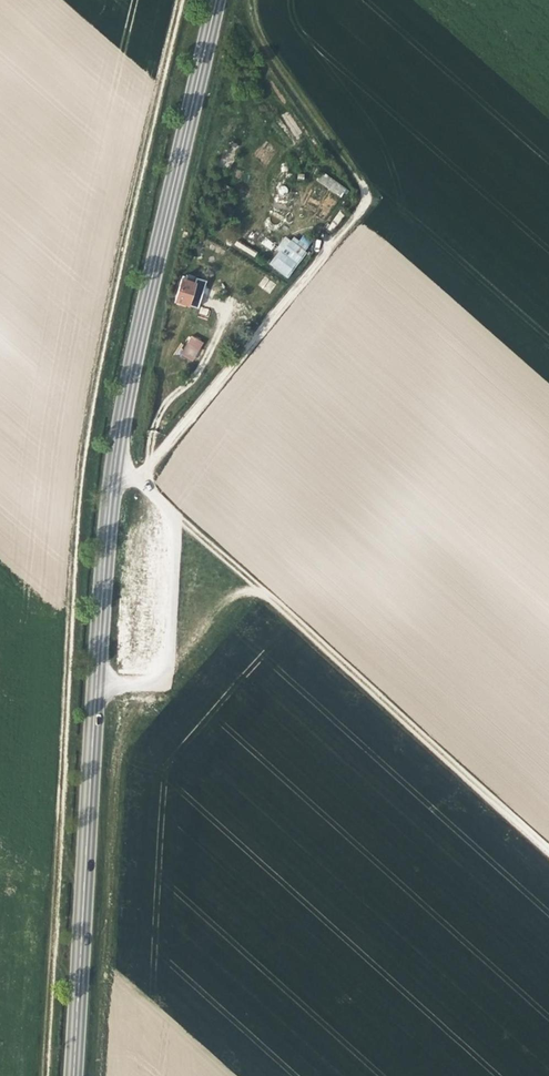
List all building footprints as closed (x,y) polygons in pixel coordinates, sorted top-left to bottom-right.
[(341,198),(347,189),(324,172),(318,181),(341,198)] [(267,265),(289,279),(307,250),(285,236),(267,265)] [(254,258),(257,253),(237,241),(234,246),(254,258)] [(264,276),(258,285),(270,293),(276,283),(264,276)] [(185,318),(191,295),(176,291),(170,314),(185,318)]
